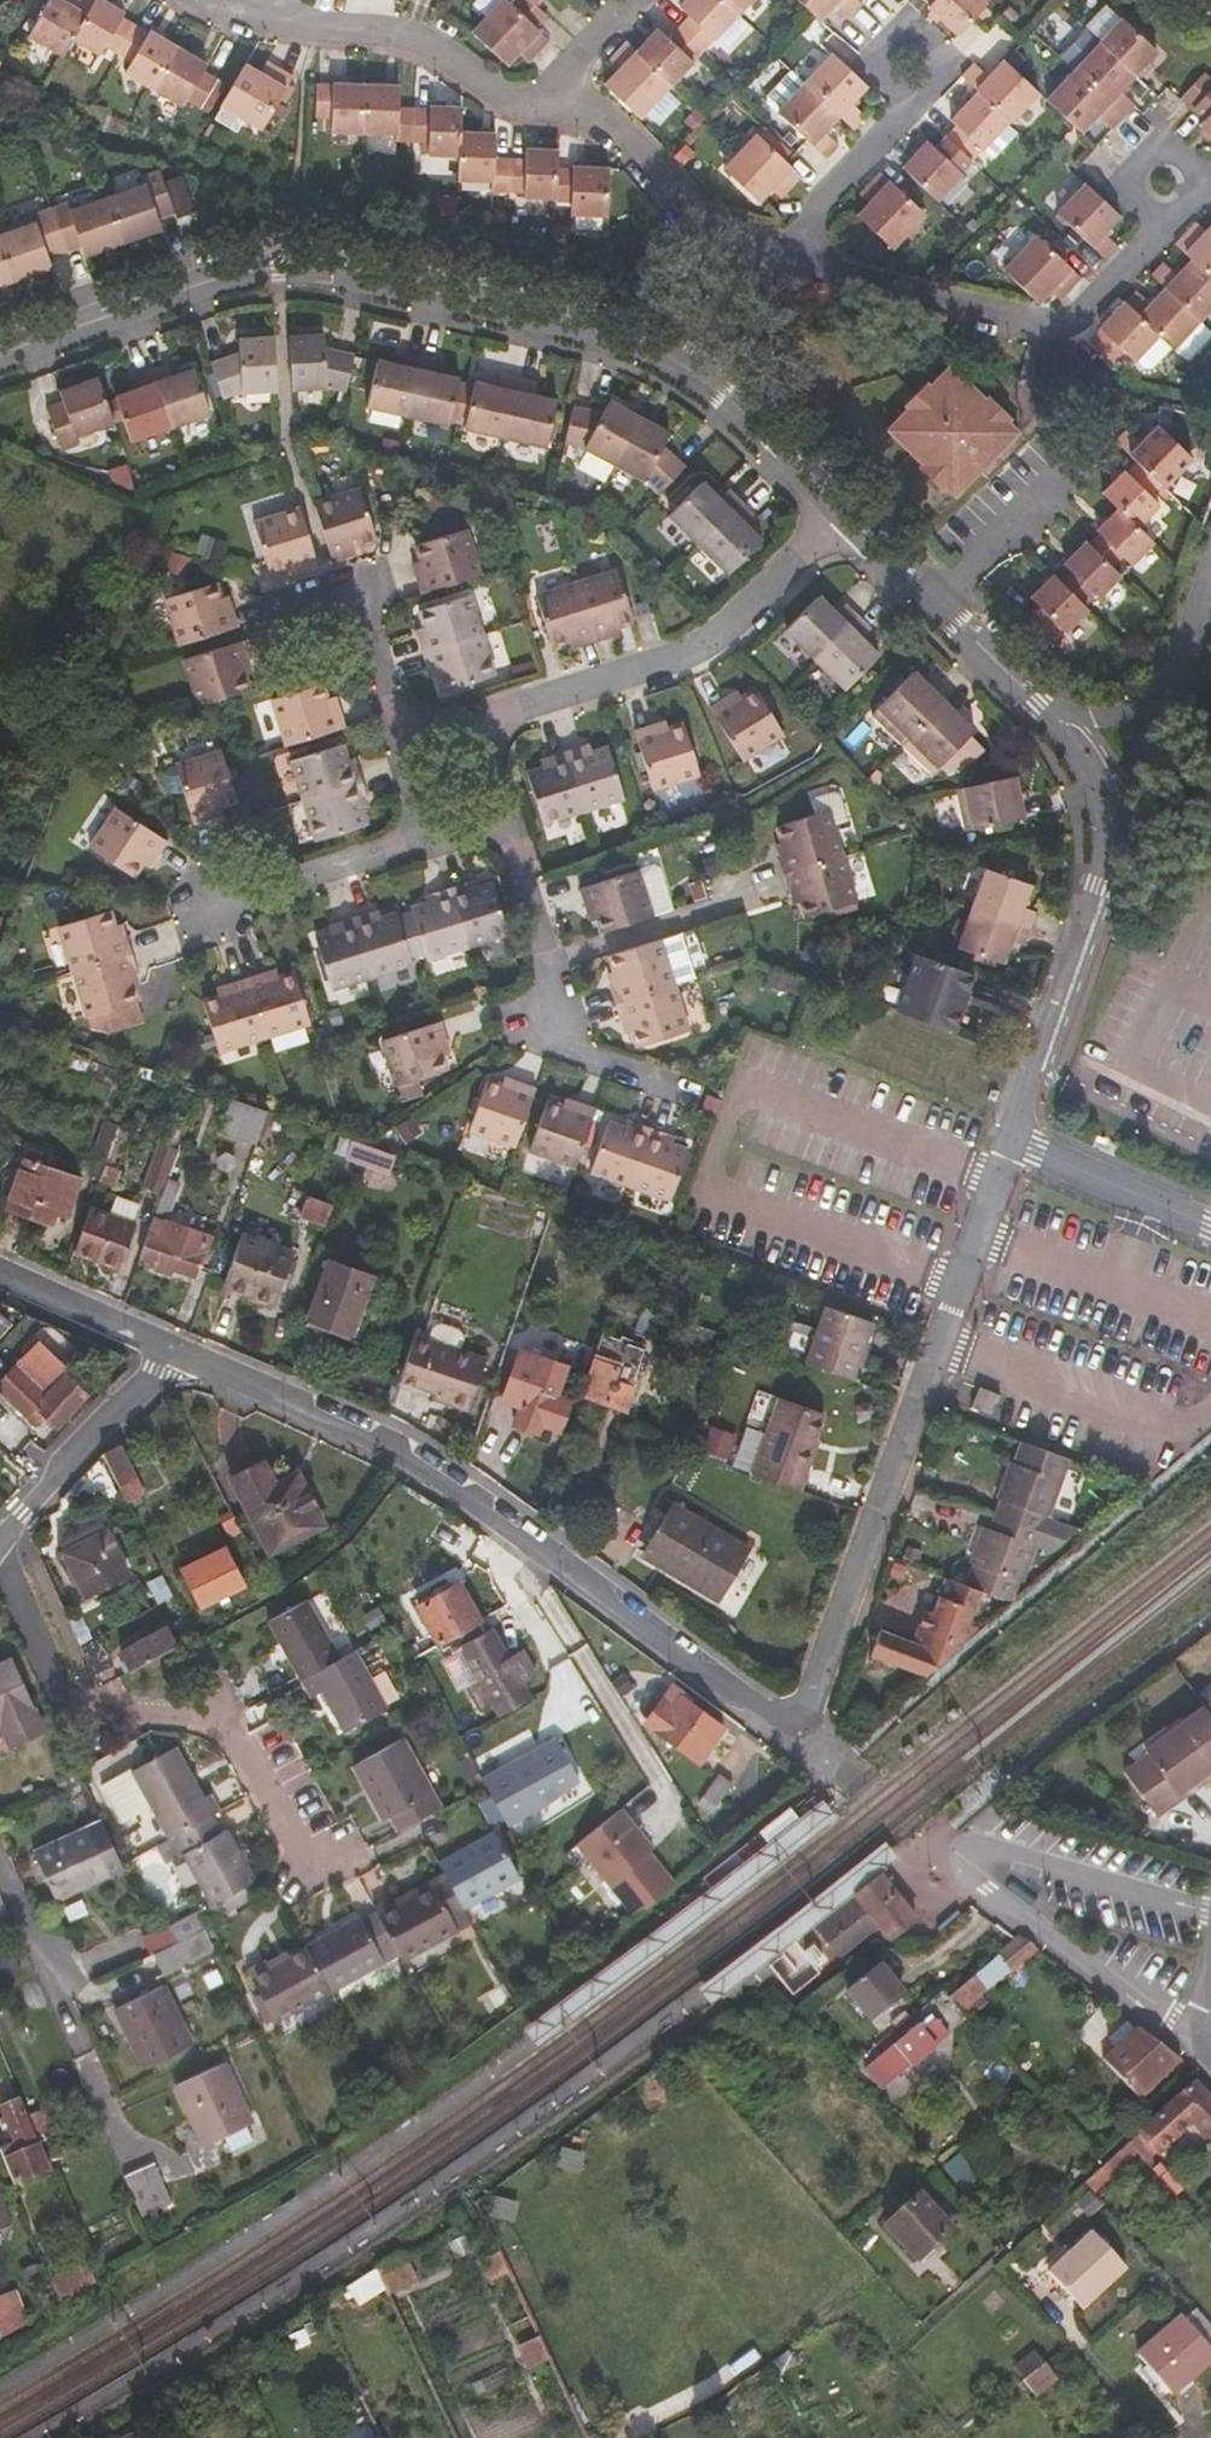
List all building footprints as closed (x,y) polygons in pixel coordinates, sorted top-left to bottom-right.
[(96,0),(77,0),(75,3),(69,0),(48,0),(29,33),(65,54),(84,22),(96,0)] [(84,22),(112,40),(118,31),(129,38),(146,8),(135,2),(136,0),(96,0),(84,22)] [(497,52),(511,65),(520,56),(531,43),(541,51),(552,38),(539,26),(514,3),(511,0),(505,0),(474,32),(497,52)] [(514,3),(539,26),(549,15),(538,6),(533,1),(534,0),(517,0),(514,3)] [(742,12),(728,0),(689,0),(687,3),(683,7),(694,17),(684,28),(708,50),(719,38),(742,12)] [(742,12),(753,0),(728,0),(742,12)] [(811,10),(822,20),(827,14),(838,2),(843,8),(853,17),(867,3),(863,0),(800,0),(811,10)] [(931,3),(934,5),(947,18),(961,30),(989,2),(987,0),(933,0),(931,3)] [(833,19),(843,8),(838,2),(827,14),(833,19)] [(942,24),(947,18),(934,5),(929,11),(942,24)] [(136,56),(163,72),(165,69),(188,29),(180,24),(164,14),(160,12),(158,16),(146,8),(129,38),(142,46),(136,56)] [(168,8),(164,14),(180,24),(183,18),(168,8)] [(1105,41),(1137,70),(1141,67),(1153,54),(1160,46),(1127,15),(1103,39),(1105,41)] [(642,40),(648,45),(660,32),(654,27),(642,40)] [(708,50),(684,28),(675,38),(664,28),(660,32),(648,45),(641,52),(677,84),(708,50)] [(188,29),(165,69),(196,88),(201,81),(213,89),(231,61),(219,52),(221,49),(216,46),(202,38),(188,29)] [(206,31),(202,38),(216,46),(220,40),(206,31)] [(1133,75),(1137,70),(1105,41),(1077,69),(1124,114),(1136,101),(1128,92),(1122,87),(1133,75)] [(277,43),(271,54),(283,61),(290,50),(277,43)] [(529,64),(541,51),(531,43),(520,56),(529,64)] [(618,78),(609,86),(645,118),(677,84),(641,52),(633,44),(621,57),(630,65),(618,78)] [(258,45),(233,88),(275,112),(305,59),(290,50),(283,61),(271,54),(258,45)] [(866,91),(872,85),(849,65),(835,52),(808,81),(845,115),(858,128),(871,115),(862,107),(856,101),(866,91)] [(1159,60),(1153,54),(1141,67),(1147,72),(1159,60)] [(1000,55),(986,69),(991,74),(1005,60),(1000,55)] [(609,69),(618,78),(630,65),(621,57),(609,69)] [(986,69),(976,59),(964,73),(981,90),(1012,118),(1014,120),(1042,91),(1008,58),(1005,60),(991,74),(986,69)] [(1050,98),(1076,123),(1082,129),(1086,125),(1097,113),(1104,118),(1112,126),(1124,114),(1077,69),(1050,98)] [(1196,106),(1210,90),(1210,71),(1209,69),(1184,95),(1196,106)] [(1138,80),(1133,75),(1122,87),(1128,92),(1138,80)] [(337,125),(369,126),(371,79),(360,79),(343,78),(323,78),(322,112),(337,112),(337,125)] [(405,135),(420,136),(421,103),(407,103),(408,81),(404,80),(389,80),(371,79),(369,126),(406,127),(405,135)] [(837,122),(845,115),(808,81),(779,111),(830,159),(842,146),(834,137),(828,131),(837,122)] [(959,125),(949,136),(971,157),(982,146),(984,147),(1012,118),(981,90),(968,104),(957,116),(954,119),(959,125)] [(1196,106),(1210,119),(1205,125),(1209,129),(1210,131),(1210,90),(1196,106)] [(872,96),(866,91),(856,101),(862,107),(872,96)] [(951,111),(957,116),(968,104),(963,99),(951,111)] [(467,127),(468,102),(457,102),(442,101),(435,100),(435,103),(421,103),(420,136),(434,137),(434,150),(467,151),(467,127)] [(1093,130),(1104,118),(1097,113),(1086,125),(1093,130)] [(843,128),(837,122),(828,131),(834,137),(843,128)] [(43,137),(57,143),(61,132),(47,127),(43,137)] [(503,187),(516,187),(517,154),(503,153),(504,128),(498,128),(486,127),(467,127),(467,151),(466,174),(503,175),(503,187)] [(910,149),(915,154),(928,140),(923,135),(910,149)] [(971,157),(949,136),(939,146),(930,138),(928,140),(915,154),(905,166),(939,198),(966,171),(962,167),(971,157)] [(770,205),(779,196),(790,184),(799,193),(811,179),(768,139),(735,173),(770,205)] [(530,193),(563,194),(564,163),(565,145),(552,145),(538,145),(532,144),(531,155),(517,154),(516,187),(530,188),(530,193)] [(563,194),(563,197),(578,197),(578,209),(615,211),(617,162),(602,162),(587,161),(579,160),(579,164),(564,163),(563,194)] [(881,193),(870,205),(861,215),(897,249),(930,214),(885,172),(872,185),(881,193)] [(110,204),(125,248),(162,236),(158,226),(155,217),(174,210),(162,175),(144,181),(147,191),(110,204)] [(1046,211),(1095,257),(1106,245),(1097,237),(1092,232),(1104,220),(1110,214),(1075,181),(1046,211)] [(790,184),(779,196),(789,204),(799,193),(790,184)] [(862,196),(870,205),(881,193),(872,185),(862,196)] [(86,261),(125,248),(110,204),(71,217),(68,207),(52,213),(64,248),(80,242),(83,251),(86,261)] [(177,219),(174,210),(155,217),(158,226),(177,219)] [(64,248),(52,213),(34,219),(37,228),(0,241),(0,243),(15,285),(52,273),(49,263),(46,254),(64,248)] [(1109,225),(1104,220),(1092,232),(1097,237),(1109,225)] [(1195,231),(1203,239),(1210,230),(1210,228),(1204,221),(1195,231)] [(1210,271),(1210,230),(1203,239),(1195,231),(1182,244),(1199,260),(1210,271)] [(1048,279),(1058,287),(1071,274),(1026,233),(994,268),(1028,301),(1038,290),(1048,279)] [(64,248),(67,256),(83,251),(80,242),(64,248)] [(15,285),(0,243),(0,291),(15,285)] [(49,263),(67,256),(64,248),(46,254),(49,263)] [(1190,259),(1178,272),(1182,276),(1195,264),(1190,259)] [(1157,274),(1171,287),(1206,321),(1210,316),(1210,271),(1199,260),(1195,264),(1182,276),(1178,272),(1168,263),(1157,274)] [(1048,299),(1058,287),(1048,279),(1038,290),(1048,299)] [(1160,332),(1178,349),(1206,321),(1171,287),(1166,293),(1155,304),(1150,299),(1143,291),(1130,304),(1160,332)] [(1160,288),(1150,299),(1155,304),(1166,293),(1160,288)] [(1173,345),(1160,332),(1130,304),(1116,319),(1104,330),(1090,344),(1113,367),(1124,356),(1130,362),(1133,360),(1141,369),(1149,369),(1173,345)] [(1098,324),(1104,330),(1116,319),(1109,312),(1098,324)] [(326,337),(290,338),(292,391),(327,389),(346,395),(355,358),(326,352),(326,337)] [(241,393),(276,392),(274,339),(236,341),(236,356),(211,365),(222,399),(241,393)] [(359,342),(355,357),(365,359),(369,344),(359,342)] [(408,415),(422,357),(404,352),(403,358),(401,366),(392,363),(377,360),(366,405),(408,415)] [(394,356),(392,363),(401,366),(403,358),(394,356)] [(438,361),(422,357),(408,415),(449,426),(460,380),(443,377),(435,375),(437,367),(438,361)] [(982,458),(989,466),(1024,430),(1013,419),(1009,422),(987,401),(991,397),(955,361),(926,391),(929,393),(908,415),(905,412),(884,432),(920,469),(923,466),(944,487),(940,490),(952,502),(980,474),(973,467),(982,458)] [(445,369),(437,367),(435,375),(443,377),(445,369)] [(169,369),(152,375),(172,431),(210,417),(196,374),(181,379),(174,381),(171,374),(169,369)] [(178,372),(171,374),(174,381),(181,379),(178,372)] [(172,431),(152,375),(134,381),(136,387),(138,395),(131,397),(116,401),(131,445),(172,431)] [(463,429),(504,439),(518,380),(500,376),(499,381),(497,389),(489,387),(474,384),(463,429)] [(491,379),(489,387),(497,389),(499,381),(491,379)] [(518,380),(504,439),(544,448),(555,403),(539,399),(532,398),(533,390),(534,384),(518,380)] [(77,438),(116,426),(100,382),(62,395),(65,403),(68,413),(51,419),(61,453),(80,448),(77,438)] [(900,407),(905,412),(908,415),(929,393),(926,391),(921,386),(900,407)] [(128,389),(131,397),(138,395),(136,387),(128,389)] [(540,392),(533,390),(532,398),(539,399),(540,392)] [(994,394),(991,397),(987,401),(1009,422),(1013,419),(1016,416),(994,394)] [(48,410),(51,419),(68,413),(65,403),(48,410)] [(613,467),(638,421),(605,404),(598,416),(574,409),(565,446),(580,448),(613,467)] [(642,483),(656,497),(682,471),(662,451),(670,439),(638,421),(613,467),(642,483)] [(1165,491),(1167,493),(1197,464),(1162,429),(1156,434),(1145,446),(1139,440),(1131,433),(1118,445),(1141,467),(1165,491)] [(1150,429),(1139,440),(1145,446),(1156,434),(1150,429)] [(980,474),(989,466),(982,458),(973,467),(980,474)] [(937,494),(940,490),(944,487),(923,466),(920,469),(916,473),(937,494)] [(1156,501),(1165,491),(1141,467),(1131,477),(1128,475),(1125,478),(1114,489),(1106,497),(1120,511),(1139,529),(1162,508),(1156,501)] [(1108,484),(1114,489),(1125,478),(1119,472),(1108,484)] [(697,547),(738,504),(725,493),(722,496),(717,501),(710,495),(700,484),(667,517),(697,547)] [(716,489),(710,495),(717,501),(722,496),(716,489)] [(358,491),(313,506),(333,566),(351,560),(348,552),(359,549),(374,544),(358,491)] [(751,516),(738,504),(697,547),(728,577),(761,543),(749,533),(742,526),(747,520),(751,516)] [(319,570),(300,511),(254,526),(271,577),(287,572),(298,568),(300,576),(319,570)] [(1130,570),(1155,546),(1139,529),(1120,511),(1111,521),(1098,532),(1096,535),(1099,538),(1090,546),(1115,572),(1124,563),(1130,570)] [(1093,527),(1098,532),(1111,521),(1105,515),(1093,527)] [(755,528),(747,520),(742,526),(749,533),(755,528)] [(420,595),(478,576),(464,531),(414,548),(419,564),(423,575),(414,578),(420,595)] [(1097,604),(1122,578),(1115,572),(1090,546),(1088,544),(1076,556),(1066,565),(1063,568),(1071,577),(1062,586),(1085,608),(1093,600),(1097,604)] [(361,557),(359,549),(348,552),(351,560),(361,557)] [(1061,560),(1066,565),(1076,556),(1071,550),(1061,560)] [(185,574),(191,557),(173,551),(167,568),(185,574)] [(411,567),(414,578),(423,575),(419,564),(411,567)] [(290,579),(300,576),(298,568),(287,572),(290,579)] [(615,572),(576,584),(594,645),(610,640),(607,630),(616,627),(630,623),(615,572)] [(1035,587),(1040,592),(1051,582),(1046,577),(1035,587)] [(1053,645),(1088,611),(1085,608),(1062,586),(1054,578),(1051,582),(1040,592),(1030,602),(1038,609),(1026,620),(1053,645)] [(163,600),(178,645),(237,626),(231,609),(223,612),(219,600),(214,584),(163,600)] [(594,645),(576,584),(535,597),(550,648),(566,643),(574,640),(578,650),(594,645)] [(422,656),(480,637),(467,596),(418,612),(423,628),(426,636),(417,639),(422,656)] [(228,598),(219,600),(223,612),(231,609),(228,598)] [(814,660),(855,618),(843,607),(840,610),(834,616),(827,609),(816,599),(784,631),(814,660)] [(832,603),(827,609),(834,616),(840,610),(832,603)] [(867,630),(855,618),(814,660),(844,690),(876,657),(865,646),(858,640),(864,634),(867,630)] [(619,637),(616,627),(607,630),(610,640),(619,637)] [(415,632),(417,639),(426,636),(423,628),(415,632)] [(871,640),(864,634),(858,640),(865,646),(871,640)] [(492,677),(480,637),(422,656),(427,673),(436,671),(438,678),(443,693),(492,677)] [(569,652),(578,650),(574,640),(566,643),(569,652)] [(183,662),(198,707),(219,701),(248,692),(243,675),(239,664),(249,662),(243,643),(183,662)] [(251,672),(249,662),(239,664),(243,675),(251,672)] [(429,681),(438,678),(436,671),(427,673),(429,681)] [(871,717),(901,745),(943,703),(915,674),(871,717)] [(281,746),(342,727),(337,712),(327,715),(324,705),(319,687),(267,703),(281,746)] [(756,696),(739,706),(730,712),(725,704),(710,713),(743,766),(783,741),(756,696)] [(730,712),(739,706),(734,698),(725,704),(730,712)] [(334,703),(324,705),(327,715),(337,712),(334,703)] [(943,703),(901,745),(931,776),(942,765),(969,738),(974,733),(943,703)] [(655,737),(664,734),(661,725),(652,728),(655,737)] [(683,728),(664,734),(655,737),(652,728),(633,734),(652,794),(699,779),(683,728)] [(982,750),(969,738),(942,765),(951,775),(964,770),(982,750)] [(301,800),(360,783),(355,766),(353,767),(346,769),(343,759),(339,744),(288,760),(301,800)] [(588,747),(582,749),(585,759),(592,757),(588,747)] [(564,755),(584,814),(624,801),(609,751),(592,757),(585,759),(582,749),(564,755)] [(208,813),(218,810),(235,804),(219,752),(173,766),(169,767),(161,773),(168,795),(178,796),(182,795),(193,827),(210,822),(208,813)] [(543,827),(584,814),(564,755),(547,761),(550,770),(542,772),(528,776),(543,827)] [(350,757),(343,759),(346,769),(353,767),(350,757)] [(539,764),(542,772),(550,770),(547,761),(539,764)] [(1011,779),(951,791),(960,832),(1020,821),(1011,779)] [(365,800),(360,783),(301,800),(314,843),(364,828),(359,812),(356,803),(363,800),(365,800)] [(805,798),(810,816),(824,812),(830,830),(849,823),(839,794),(831,790),(805,798)] [(367,810),(363,800),(356,803),(359,812),(367,810)] [(145,849),(154,855),(163,840),(111,805),(85,845),(129,875),(140,858),(145,849)] [(221,819),(218,810),(208,813),(210,822),(221,819)] [(774,859),(780,875),(839,858),(830,830),(824,812),(810,816),(774,827),(780,848),(783,856),(774,859)] [(772,851),(774,859),(783,856),(780,848),(772,851)] [(148,863),(154,855),(145,849),(140,858),(148,863)] [(839,858),(780,875),(786,893),(795,891),(797,899),(803,919),(853,903),(839,858)] [(712,865),(716,877),(727,873),(723,861),(712,865)] [(587,916),(592,933),(643,918),(663,912),(649,867),(629,872),(569,891),(575,908),(583,906),(587,916)] [(973,911),(1028,931),(1035,915),(1029,913),(1023,910),(1026,902),(1030,888),(987,872),(973,911)] [(474,882),(466,884),(469,892),(478,890),(474,882)] [(448,890),(467,949),(508,935),(491,885),(478,890),(469,892),(466,884),(448,890)] [(83,890),(66,888),(66,901),(82,902),(83,890)] [(427,961),(467,949),(448,890),(431,895),(433,904),(424,906),(410,911),(427,961)] [(788,901),(797,899),(795,891),(786,893),(788,901)] [(421,898),(424,906),(433,904),(431,895),(421,898)] [(1033,904),(1026,902),(1023,910),(1029,913),(1033,904)] [(579,918),(587,916),(583,906),(575,908),(579,918)] [(55,926),(70,971),(130,952),(125,936),(122,936),(114,939),(111,927),(106,910),(55,926)] [(1022,947),(1028,931),(973,911),(958,951),(1002,966),(1007,951),(1010,942),(1018,945),(1022,947)] [(378,912),(369,914),(372,923),(380,920),(378,912)] [(369,914),(352,920),(371,979),(411,966),(395,915),(380,920),(372,923),(369,914)] [(371,979),(352,920),(336,924),(339,933),(329,936),(315,941),(331,992),(371,979)] [(327,927),(329,936),(339,933),(336,924),(327,927)] [(119,925),(111,927),(114,939),(122,936),(119,925)] [(673,986),(659,941),(608,957),(615,977),(618,986),(610,989),(609,990),(613,1005),(673,986)] [(1014,953),(1018,945),(1010,942),(1007,951),(1014,953)] [(803,963),(817,967),(823,949),(810,943),(803,963)] [(130,952),(70,971),(85,1018),(107,1010),(123,1005),(134,1001),(128,982),(125,972),(133,969),(135,969),(130,952)] [(917,958),(896,1014),(952,1035),(972,978),(917,958)] [(136,979),(133,969),(125,972),(128,982),(136,979)] [(796,975),(776,969),(769,989),(788,996),(796,975)] [(270,970),(260,974),(264,984),(274,981),(270,970)] [(260,972),(244,978),(263,1039),(308,1025),(292,974),(274,981),(264,984),(260,974),(260,972)] [(607,980),(610,989),(618,986),(615,977),(607,980)] [(263,1039),(244,978),(226,983),(226,985),(230,995),(220,998),(202,1003),(218,1053),(263,1039)] [(216,988),(220,998),(230,995),(226,985),(216,988)] [(673,986),(613,1005),(619,1023),(621,1023),(629,1021),(631,1029),(637,1048),(688,1032),(673,986)] [(127,1017),(123,1005),(107,1010),(111,1021),(127,1017)] [(624,1031),(631,1029),(629,1021),(621,1023),(624,1031)] [(436,1042),(444,1039),(439,1024),(380,1042),(393,1088),(445,1071),(439,1053),(436,1042)] [(447,1050),(444,1039),(436,1042),(439,1053),(447,1050)] [(507,1079),(504,1088),(515,1092),(519,1083),(507,1079)] [(514,1147),(534,1088),(519,1083),(515,1092),(504,1088),(485,1081),(468,1131),(514,1147)] [(268,1109),(231,1097),(221,1124),(258,1138),(268,1109)] [(567,1099),(564,1109),(575,1112),(579,1104),(567,1099)] [(584,1136),(593,1109),(579,1104),(575,1112),(564,1109),(545,1102),(528,1152),(572,1168),(584,1136)] [(598,1111),(593,1109),(584,1136),(589,1139),(598,1111)] [(405,1117),(388,1129),(397,1142),(414,1132),(405,1117)] [(622,1119),(620,1127),(630,1131),(633,1122),(622,1119)] [(589,1173),(627,1187),(648,1126),(633,1122),(630,1131),(620,1127),(606,1123),(589,1173)] [(87,1172),(98,1177),(103,1164),(117,1127),(105,1123),(87,1172)] [(648,1126),(627,1187),(670,1201),(687,1151),(671,1145),(662,1143),(665,1134),(665,1133),(648,1126)] [(117,1127),(103,1164),(119,1170),(132,1132),(117,1127)] [(674,1137),(665,1134),(662,1143),(671,1145),(674,1137)] [(362,1142),(351,1138),(345,1158),(388,1173),(395,1154),(366,1144),(362,1142)] [(149,1183),(164,1189),(168,1178),(179,1148),(162,1143),(149,1183)] [(5,1207),(50,1223),(55,1211),(65,1214),(79,1177),(23,1158),(5,1207)] [(164,1189),(139,1257),(152,1262),(150,1267),(170,1274),(172,1269),(194,1277),(209,1234),(167,1218),(180,1182),(168,1178),(164,1189)] [(299,1214),(324,1223),(331,1204),(305,1194),(299,1214)] [(88,1206),(72,1250),(120,1268),(135,1224),(88,1206)] [(220,1286),(273,1305),(292,1251),(240,1232),(220,1286)] [(307,1317),(350,1332),(370,1276),(327,1260),(307,1317)] [(2,1301),(0,1303),(0,1317),(11,1324),(26,1311),(2,1301)] [(670,1316),(643,1306),(633,1332),(661,1342),(670,1316)] [(705,1309),(697,1306),(693,1319),(701,1322),(705,1309)] [(825,1306),(804,1363),(851,1379),(859,1354),(871,1322),(825,1306)] [(432,1328),(429,1339),(459,1349),(463,1338),(459,1331),(440,1324),(432,1328)] [(599,1333),(578,1396),(622,1411),(643,1349),(599,1333)] [(414,1334),(399,1378),(433,1390),(447,1395),(445,1402),(468,1410),(485,1358),(459,1349),(429,1339),(414,1334)] [(504,1357),(498,1375),(523,1384),(510,1423),(538,1433),(541,1428),(555,1433),(565,1403),(550,1397),(560,1366),(535,1356),(534,1358),(509,1349),(506,1358),(504,1357)] [(72,1414),(86,1429),(106,1407),(69,1373),(52,1393),(21,1366),(2,1387),(39,1421),(48,1412),(62,1424),(72,1414)] [(971,1406),(992,1414),(1000,1394),(979,1387),(971,1406)] [(431,1397),(445,1402),(447,1395),(433,1390),(431,1397)] [(749,1473),(798,1490),(810,1456),(807,1455),(821,1414),(776,1397),(749,1473)] [(1047,1515),(1067,1460),(1021,1443),(1009,1478),(1005,1477),(997,1497),(1001,1499),(1047,1515)] [(104,1454),(129,1504),(147,1495),(121,1446),(104,1454)] [(235,1478),(274,1551),(325,1523),(300,1474),(272,1488),(260,1466),(235,1478)] [(1081,1528),(1047,1515),(1001,1499),(991,1529),(984,1526),(976,1548),(980,1550),(967,1585),(1011,1601),(1012,1600),(1024,1566),(1028,1568),(1036,1545),(1057,1552),(1081,1528)] [(642,1555),(715,1600),(745,1547),(672,1504),(642,1555)] [(235,1539),(245,1532),(235,1513),(225,1519),(235,1539)] [(90,1598),(132,1577),(111,1535),(69,1557),(90,1598)] [(202,1607),(245,1585),(227,1548),(184,1568),(202,1607)] [(967,1585),(943,1577),(930,1612),(926,1610),(920,1627),(914,1644),(880,1631),(872,1654),(928,1675),(964,1644),(971,1624),(981,1627),(1011,1601),(967,1585)] [(421,1603),(446,1651),(452,1647),(457,1655),(468,1649),(497,1700),(528,1682),(496,1628),(488,1632),(458,1581),(421,1603)] [(304,1680),(342,1660),(311,1602),(273,1624),(304,1680)] [(118,1654),(128,1673),(175,1648),(166,1629),(118,1654)] [(390,1711),(356,1652),(342,1660),(304,1680),(313,1699),(325,1695),(348,1735),(390,1711)] [(0,1666),(0,1721),(1,1720),(12,1745),(44,1728),(14,1660),(0,1666)] [(683,1695),(674,1705),(665,1699),(650,1720),(701,1760),(726,1728),(683,1695)] [(1204,1706),(1145,1750),(1149,1755),(1126,1772),(1160,1818),(1183,1801),(1178,1794),(1210,1770),(1210,1716),(1208,1711),(1204,1706)] [(392,1818),(397,1832),(442,1807),(407,1741),(356,1769),(385,1821),(392,1818)] [(207,1817),(222,1808),(211,1789),(205,1792),(177,1742),(134,1765),(132,1766),(149,1798),(171,1837),(178,1833),(207,1817)] [(469,1750),(482,1775),(494,1766),(480,1743),(469,1750)] [(149,1798),(132,1766),(134,1765),(133,1762),(104,1778),(122,1812),(149,1798)] [(1178,1794),(1183,1801),(1210,1781),(1210,1770),(1178,1794)] [(721,1804),(736,1782),(723,1773),(707,1793),(721,1804)] [(624,1807),(577,1844),(635,1918),(678,1884),(653,1853),(647,1845),(651,1842),(624,1807)] [(217,1833),(207,1817),(178,1833),(186,1847),(186,1852),(214,1903),(254,1882),(226,1829),(217,1833)] [(58,1899),(125,1869),(103,1821),(37,1852),(58,1899)] [(448,1874),(465,1909),(521,1878),(498,1834),(442,1863),(448,1874)] [(657,1849),(651,1842),(647,1845),(653,1853),(657,1849)] [(895,1895),(879,1873),(864,1884),(794,1937),(822,1970),(875,1930),(886,1944),(915,1921),(895,1895)] [(454,1923),(469,1916),(465,1909),(448,1874),(433,1882),(396,1900),(391,1893),(372,1902),(374,1906),(395,1948),(397,1952),(454,1923)] [(320,1988),(395,1948),(374,1906),(354,1918),(351,1913),(296,1940),(297,1943),(318,1984),(320,1988)] [(198,1911),(169,1923),(178,1943),(159,1951),(169,1974),(201,1960),(191,1936),(206,1930),(198,1911)] [(1038,1949),(1021,1936),(999,1954),(1013,1969),(1038,1949)] [(263,2011),(318,1984),(297,1943),(259,1962),(255,1952),(236,1962),(263,2011)] [(847,1988),(870,2022),(910,1996),(887,1962),(847,1988)] [(978,1971),(950,1994),(961,2007),(989,1985),(978,1971)] [(145,2068),(195,2046),(168,1984),(118,2006),(145,2068)] [(931,2009),(918,2021),(924,2026),(936,2014),(931,2009)] [(868,2068),(887,2088),(950,2029),(936,2014),(924,2026),(918,2021),(868,2068)] [(1184,2060),(1143,2030),(1141,2032),(1133,2024),(1113,2043),(1121,2051),(1108,2062),(1142,2099),(1184,2060)] [(198,2152),(244,2132),(217,2073),(174,2093),(198,2152)] [(1131,2142),(1139,2151),(1140,2152),(1150,2143),(1158,2151),(1193,2121),(1207,2134),(1210,2130),(1210,2101),(1195,2083),(1191,2086),(1140,2134),(1131,2142)] [(3,2149),(17,2185),(53,2171),(42,2143),(37,2144),(19,2100),(0,2107),(15,2144),(3,2149)] [(1131,2142),(1111,2160),(1119,2169),(1139,2151),(1131,2142)] [(1097,2173),(1087,2182),(1095,2191),(1119,2169),(1111,2160),(1097,2173)] [(156,2167),(126,2180),(143,2220),(173,2206),(156,2167)] [(981,2211),(996,2197),(972,2168),(956,2181),(981,2211)] [(12,2222),(0,2194),(0,2228),(12,2222)] [(921,2194),(889,2225),(921,2260),(955,2227),(921,2194)] [(1130,2271),(1096,2233),(1051,2272),(1086,2310),(1130,2271)] [(60,2300),(96,2285),(87,2263),(51,2278),(60,2300)] [(1210,2359),(1210,2349),(1184,2319),(1141,2357),(1172,2393),(1210,2359)] [(1016,2368),(1041,2392),(1057,2375),(1032,2351),(1016,2368)]
